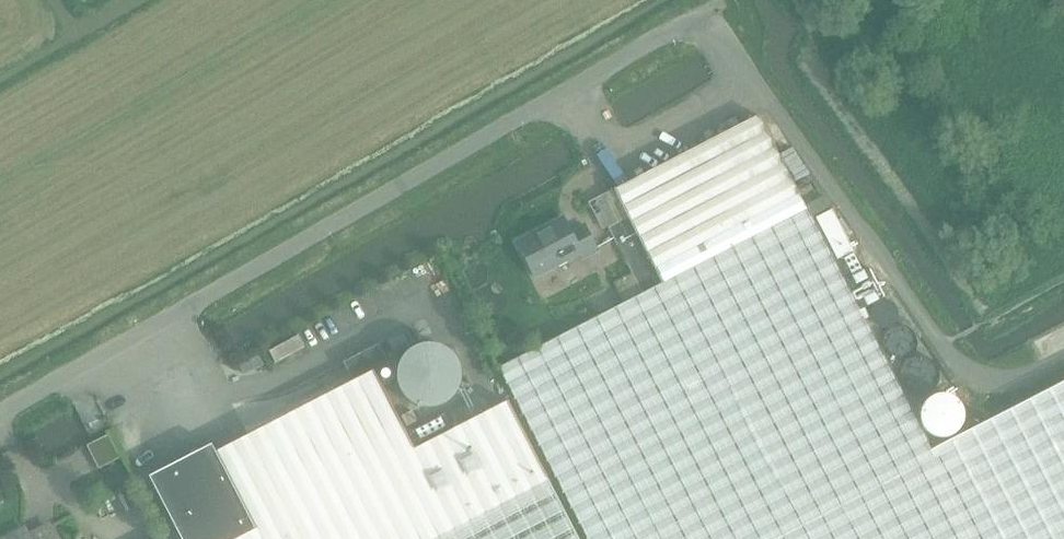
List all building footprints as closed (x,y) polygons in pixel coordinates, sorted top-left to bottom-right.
[(616,190),(630,217),(609,229),(644,295),(500,369),(588,538),(1063,538),(1063,382),(930,451),(807,210),(759,117),(616,190)] [(613,190),(605,194),(620,223),(630,217),(628,213),(616,190),(616,189),(613,190)] [(833,210),(817,219),(838,260),(854,252),(833,210)] [(598,251),(585,226),(571,233),(564,218),(517,243),(535,278),(581,254),(583,259),(598,251)] [(855,260),(843,267),(848,276),(860,270),(855,260)] [(868,268),(847,279),(863,309),(884,299),(868,268)] [(508,402),(415,450),(375,373),(390,365),(379,345),(344,363),(353,382),(216,452),(212,445),(209,447),(212,452),(202,457),(199,450),(190,455),(193,462),(156,481),(153,475),(150,477),(182,538),(579,538),(508,402)] [(445,415),(412,432),(418,444),(451,427),(445,415)] [(28,538),(55,538),(50,528),(28,538)]
